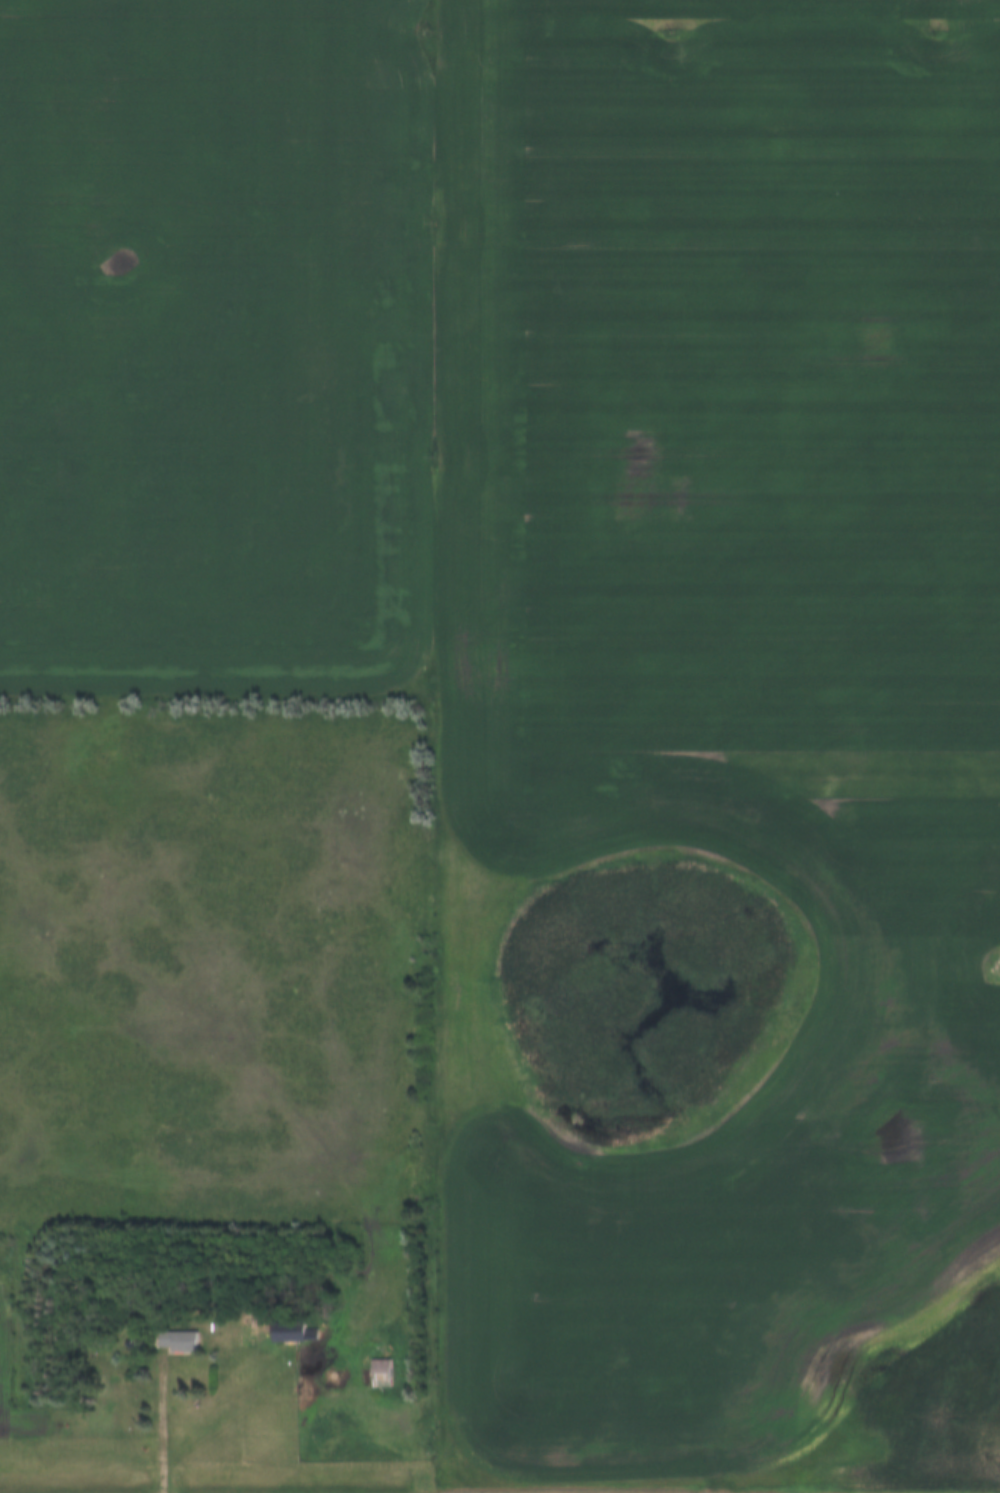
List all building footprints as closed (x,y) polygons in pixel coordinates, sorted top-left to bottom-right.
[(290,1328),(290,1330),(258,1330),(258,1315),(290,1314),(290,1317),(302,1317),(302,1328),(290,1328)] [(182,1320),(182,1340),(156,1340),(156,1335),(143,1335),(143,1320),(182,1320)] [(276,1322),(276,1342),(319,1341),(319,1328),(310,1328),(310,1322),(276,1322)] [(200,1332),(161,1332),(161,1352),(200,1352),(200,1332)] [(356,1348),(374,1348),(375,1375),(356,1375),(356,1348)] [(372,1388),(394,1388),(394,1359),(372,1359),(372,1388)]
